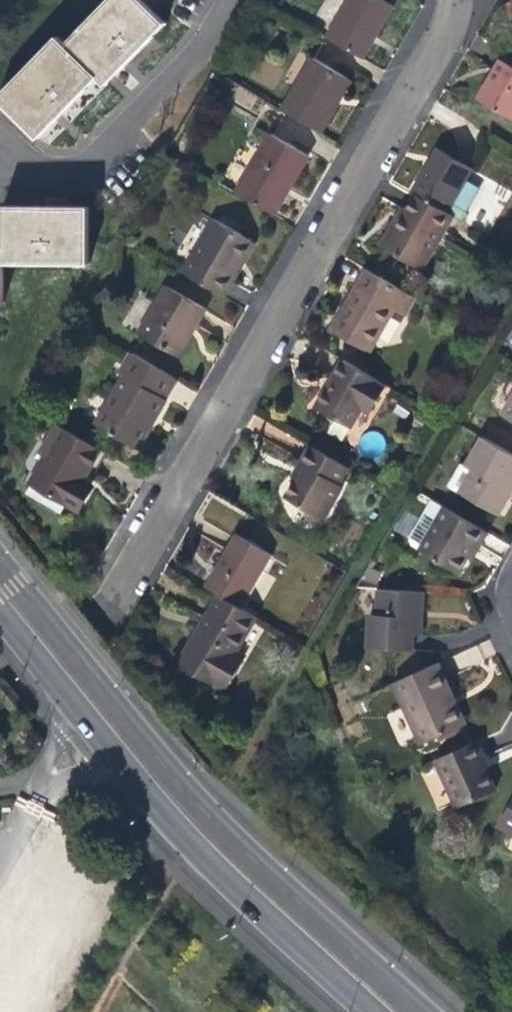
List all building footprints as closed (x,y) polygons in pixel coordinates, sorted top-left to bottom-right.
[(91,20),(86,25),(67,45),(59,38),(23,75),(13,85),(0,98),(40,137),(56,121),(78,99),(99,77),(106,84),(125,65),(143,46),(165,23),(142,0),(111,0),(91,20)] [(359,56),(373,32),(379,35),(395,5),(386,0),(350,0),(328,37),(359,56)] [(365,59),(379,35),(373,32),(359,56),(365,59)] [(322,133),(338,103),(335,102),(338,96),(349,79),(315,59),(284,111),(322,133)] [(504,61),(495,76),(481,101),(511,119),(511,65),(504,61)] [(288,190),(291,191),(311,157),(273,136),(239,195),(273,215),(288,190)] [(414,193),(418,196),(448,213),(451,215),(458,219),(466,224),(471,215),(467,213),(478,193),(476,185),(467,180),(474,168),(440,149),(433,160),(438,163),(431,173),(427,170),(414,193)] [(433,160),(427,170),(431,173),(438,163),(433,160)] [(386,252),(418,270),(426,256),(433,260),(458,219),(451,215),(448,213),(418,196),(408,213),(386,252)] [(3,303),(4,262),(29,260),(88,262),(89,208),(41,208),(5,207),(4,247),(0,247),(0,303),(3,303)] [(381,249),(386,252),(408,213),(404,211),(398,220),(381,249)] [(226,296),(235,280),(231,278),(253,239),(215,217),(184,271),(226,296)] [(257,242),(253,239),(231,278),(235,280),(245,262),(257,242)] [(424,274),(433,260),(426,256),(418,270),(424,274)] [(416,298),(369,271),(349,303),(332,331),(369,353),(394,311),(404,317),(416,298)] [(140,332),(174,352),(187,330),(191,324),(195,326),(206,308),(167,285),(140,332)] [(176,378),(133,353),(122,372),(127,375),(98,425),(137,447),(154,417),(166,397),(165,396),(176,378)] [(386,385),(344,360),(329,387),(317,407),(332,416),(324,428),(344,440),(351,428),(368,399),(375,403),(386,385)] [(502,412),(511,418),(511,396),(502,412)] [(101,450),(58,425),(51,438),(55,441),(31,483),(75,508),(89,483),(83,480),(101,450)] [(483,434),(466,464),(462,461),(448,484),(459,490),(497,512),(511,489),(511,487),(511,451),(483,434)] [(348,468),(311,446),(301,463),(305,466),(302,471),(287,497),(324,518),(344,485),(339,483),(348,468)] [(431,498),(424,510),(438,517),(444,505),(431,498)] [(455,569),(465,553),(472,540),(477,542),(485,529),(444,505),(438,517),(424,510),(409,536),(411,543),(420,548),(455,569)] [(205,586),(219,595),(242,608),(272,555),(236,534),(221,560),(205,586)] [(474,548),(477,542),(472,540),(465,553),(470,556),(474,548)] [(423,590),(378,587),(376,613),(370,613),(368,646),(412,649),(413,633),(420,633),(422,610),(423,590)] [(221,688),(242,654),(237,651),(256,617),(242,608),(219,595),(203,622),(179,664),(221,688)] [(247,657),(242,654),(221,688),(227,692),(247,657)] [(443,695),(450,692),(435,661),(391,681),(419,743),(457,726),(443,695)] [(454,700),(450,692),(443,695),(457,726),(464,723),(454,700)] [(495,788),(485,767),(481,758),(484,756),(476,740),(432,760),(454,807),(495,788)] [(489,766),(484,756),(481,758),(485,767),(489,766)] [(498,826),(511,834),(511,801),(498,826)]
